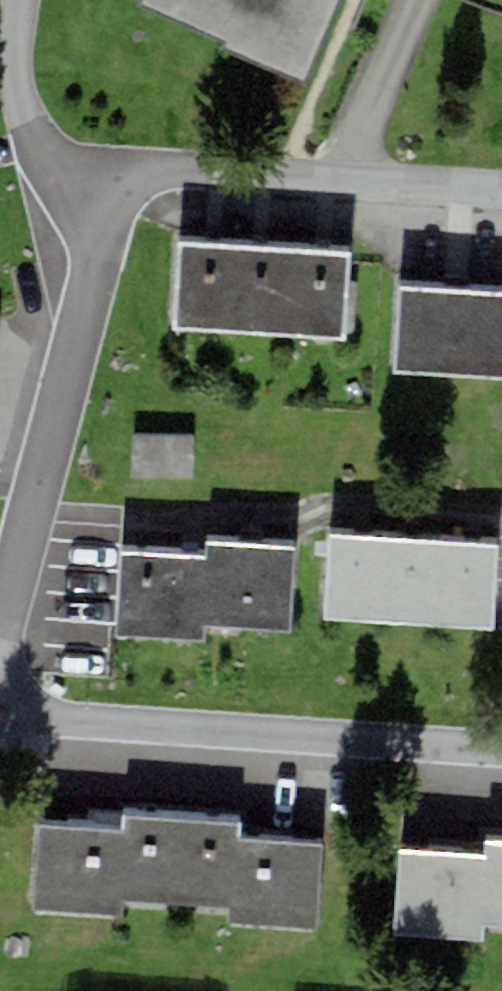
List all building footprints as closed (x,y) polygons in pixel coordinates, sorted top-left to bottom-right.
[(140,1),(229,40),(227,46),(303,79),(337,0),(141,0),(140,1)] [(176,334),(233,336),(237,247),(180,244),(176,334)] [(294,249),(237,247),(233,336),(290,339),(294,249)] [(349,252),(294,249),(290,339),(345,342),(349,252)] [(451,378),(456,288),(398,285),(393,374),(451,378)] [(456,288),(451,378),(501,381),(501,291),(456,288)] [(190,439),(134,439),(134,473),(190,473),(190,439)] [(325,622),(379,624),(383,541),(329,538),(325,622)] [(244,630),(250,543),(207,540),(206,560),(202,627),(244,630)] [(379,624),(436,627),(440,543),(383,541),(379,624)] [(295,545),(250,543),(244,630),(290,632),(295,545)] [(497,546),(440,543),(436,627),(493,629),(497,546)] [(116,638),(201,643),(202,627),(206,560),(120,554),(116,638)] [(183,820),(123,817),(122,832),(119,902),(180,905),(183,820)] [(238,822),(183,820),(180,905),(234,907),(238,838),(238,822)] [(119,902),(122,832),(37,828),(34,914),(119,917),(119,902)] [(320,842),(238,838),(234,907),(234,924),(316,928),(320,842)] [(501,927),(501,844),(484,843),(483,858),(479,925),(501,927)] [(483,858),(442,855),(399,853),(394,936),(437,939),(478,941),(479,925),(483,858)]
